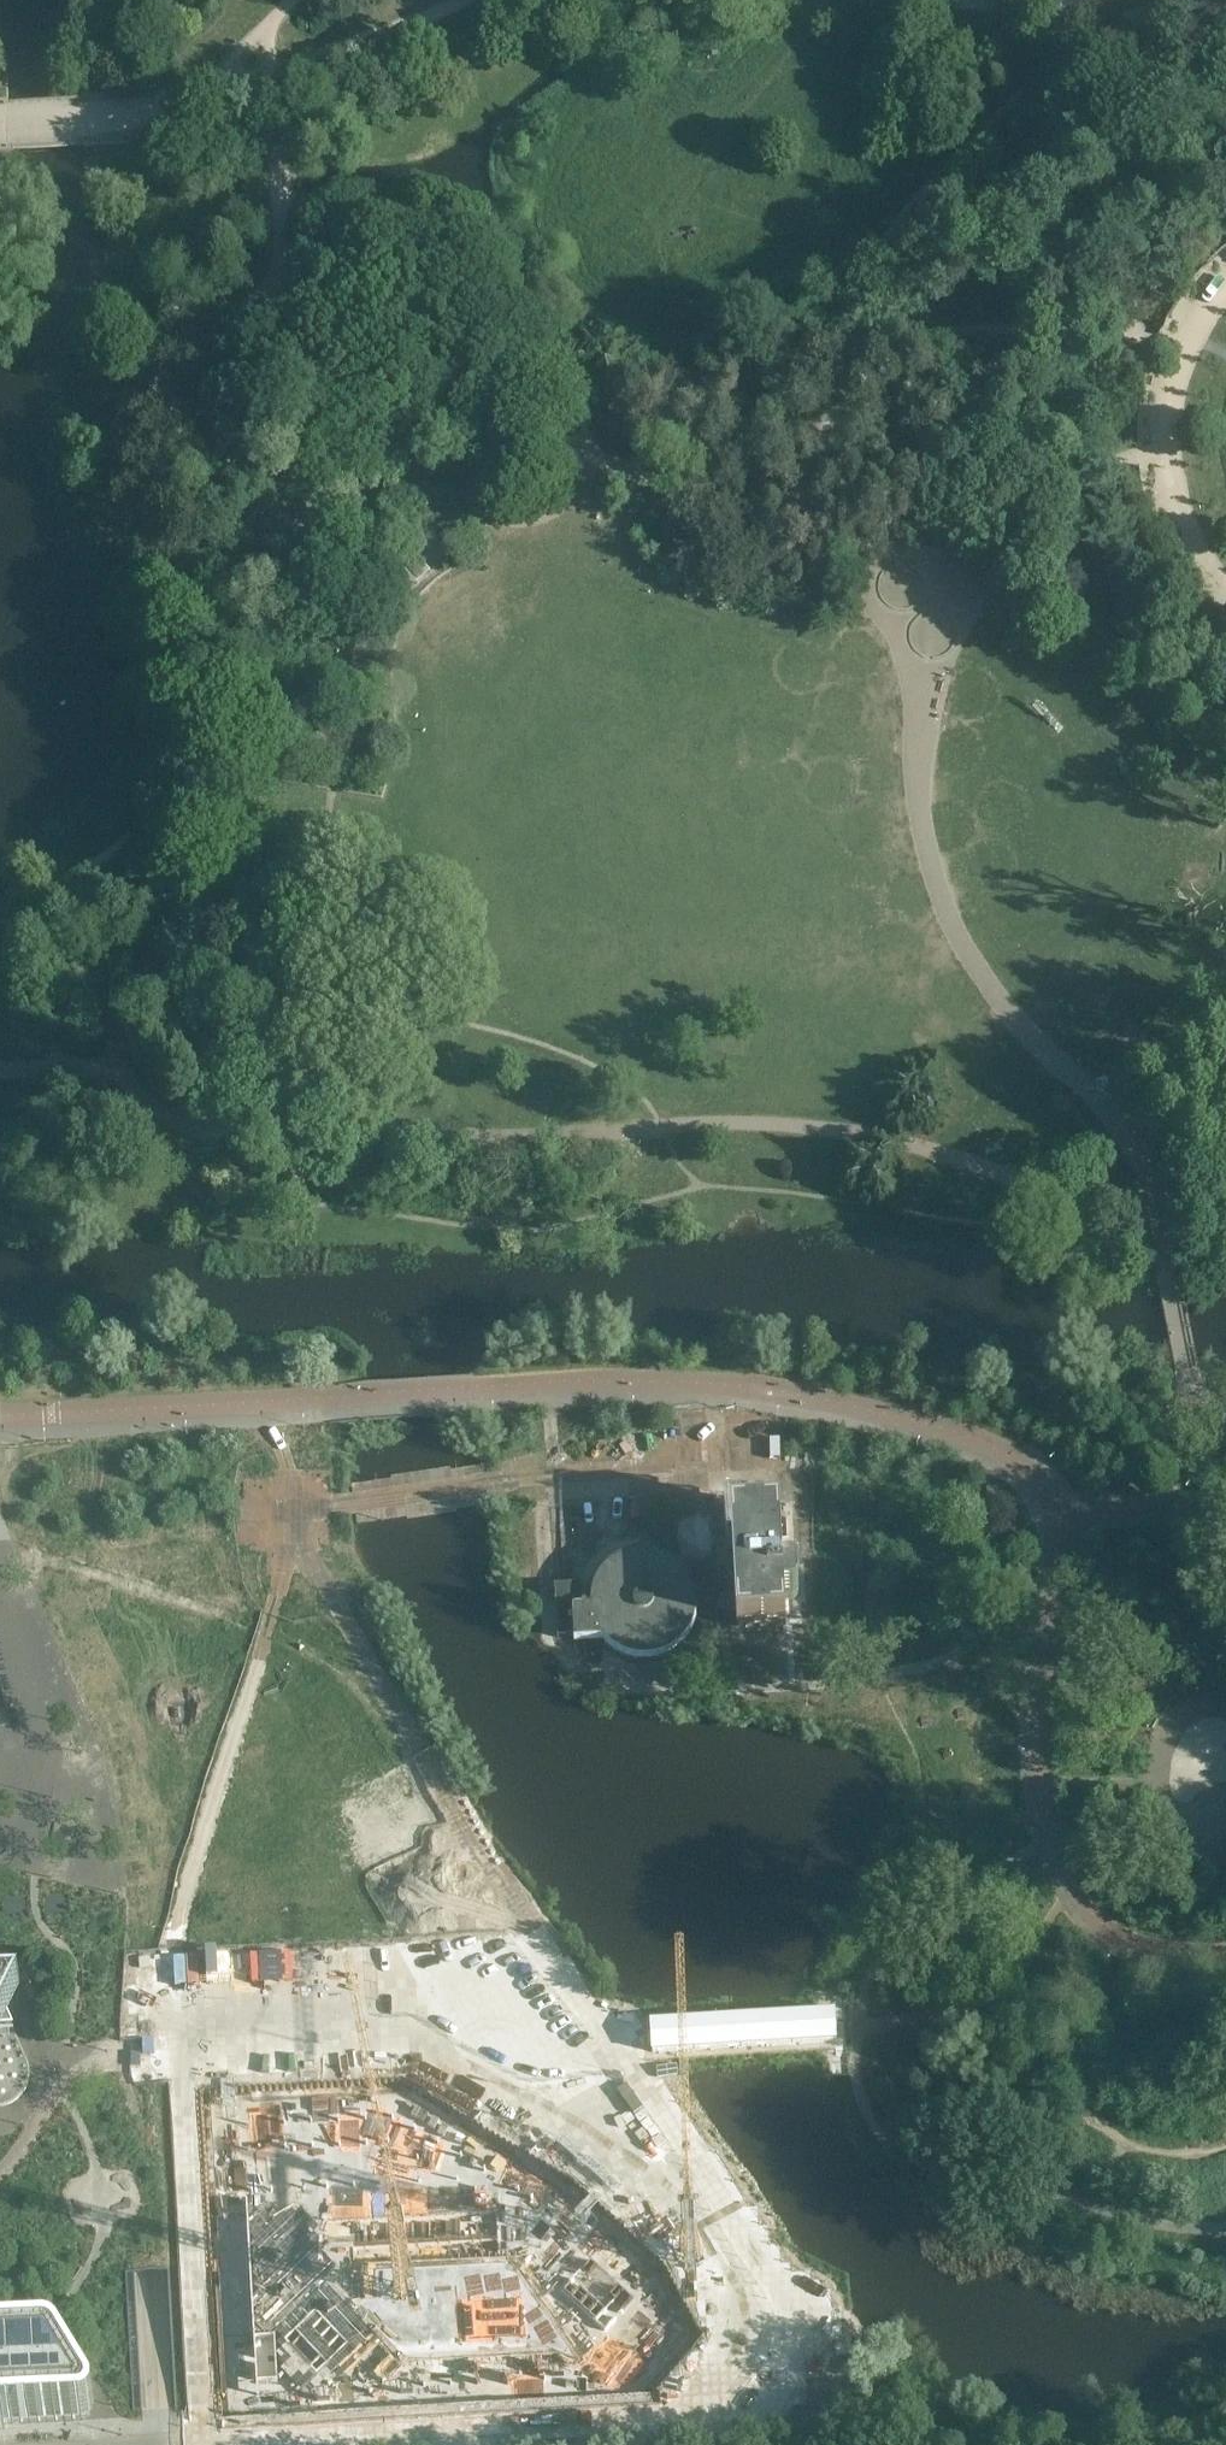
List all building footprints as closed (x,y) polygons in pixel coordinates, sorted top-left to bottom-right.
[(405,571),(417,584),(430,572),(419,559),(405,571)] [(592,1596),(591,1600),(555,1601),(557,1638),(574,1637),(574,1642),(603,1640),(607,1645),(610,1647),(613,1650),(616,1652),(620,1654),(625,1656),(631,1658),(635,1659),(639,1659),(643,1660),(647,1660),(653,1659),(657,1658),(660,1657),(666,1655),(670,1653),(675,1650),(678,1647),(679,1646),(682,1643),(685,1640),(687,1637),(689,1634),(690,1632),(692,1628),(694,1623),(695,1619),(696,1614),(697,1610),(697,1606),(697,1605),(735,1602),(737,1627),(786,1624),(785,1600),(792,1600),(793,1600),(794,1599),(796,1598),(797,1597),(797,1596),(798,1595),(798,1593),(797,1577),(797,1576),(796,1574),(795,1572),(794,1571),(793,1571),(791,1570),(790,1570),(783,1571),(780,1512),(731,1515),(735,1592),(716,1593),(715,1577),(715,1575),(714,1574),(713,1573),(711,1571),(709,1570),(707,1570),(705,1570),(704,1571),(702,1572),(701,1573),(700,1574),(700,1576),(699,1577),(699,1578),(700,1594),(695,1595),(694,1591),(693,1587),(691,1583),(688,1578),(686,1575),(683,1572),(681,1569),(676,1565),(671,1561),(667,1559),(664,1558),(658,1556),(654,1555),(648,1554),(644,1554),(640,1554),(636,1554),(632,1555),(626,1557),(623,1558),(617,1561),(614,1563),(612,1564),(608,1568),(605,1571),(602,1574),(600,1577),(597,1582),(596,1584),(594,1588),(593,1592),(592,1596)] [(1,2107),(2,2107),(3,2106),(4,2106),(5,2106),(7,2105),(8,2105),(9,2104),(10,2104),(11,2103),(12,2103),(13,2102),(14,2102),(15,2101),(16,2100),(17,2099),(18,2099),(19,2098),(20,2097),(21,2096),(22,2095),(22,2094),(23,2093),(24,2092),(24,2091),(25,2090),(26,2089),(26,2088),(27,2087),(27,2086),(28,2085),(28,2083),(28,2082),(29,2081),(29,2080),(29,2079),(29,2077),(29,2076),(29,2075),(30,2074),(29,2073),(29,2071),(29,2070),(29,2069),(29,2068),(29,2066),(28,2065),(28,2064),(28,2063),(27,2062),(27,2061),(14,2030),(8,2017),(21,1992),(0,1993),(0,2107),(1,2107)] [(238,2105),(201,2107),(218,2417),(628,2394),(683,2335),(648,2269),(558,2186),(426,2107),(239,2117),(238,2105)] [(5,2428),(5,2424),(7,2424),(39,2422),(83,2420),(84,2420),(85,2420),(86,2419),(87,2419),(87,2418),(88,2418),(89,2417),(89,2416),(90,2415),(90,2414),(91,2413),(91,2412),(91,2411),(91,2410),(91,2409),(91,2408),(90,2408),(90,2407),(90,2406),(85,2399),(60,2358),(59,2357),(58,2356),(57,2355),(56,2354),(55,2353),(54,2353),(53,2352),(52,2352),(51,2352),(51,2351),(50,2351),(49,2351),(48,2351),(47,2351),(0,2354),(0,2429),(5,2428)]
